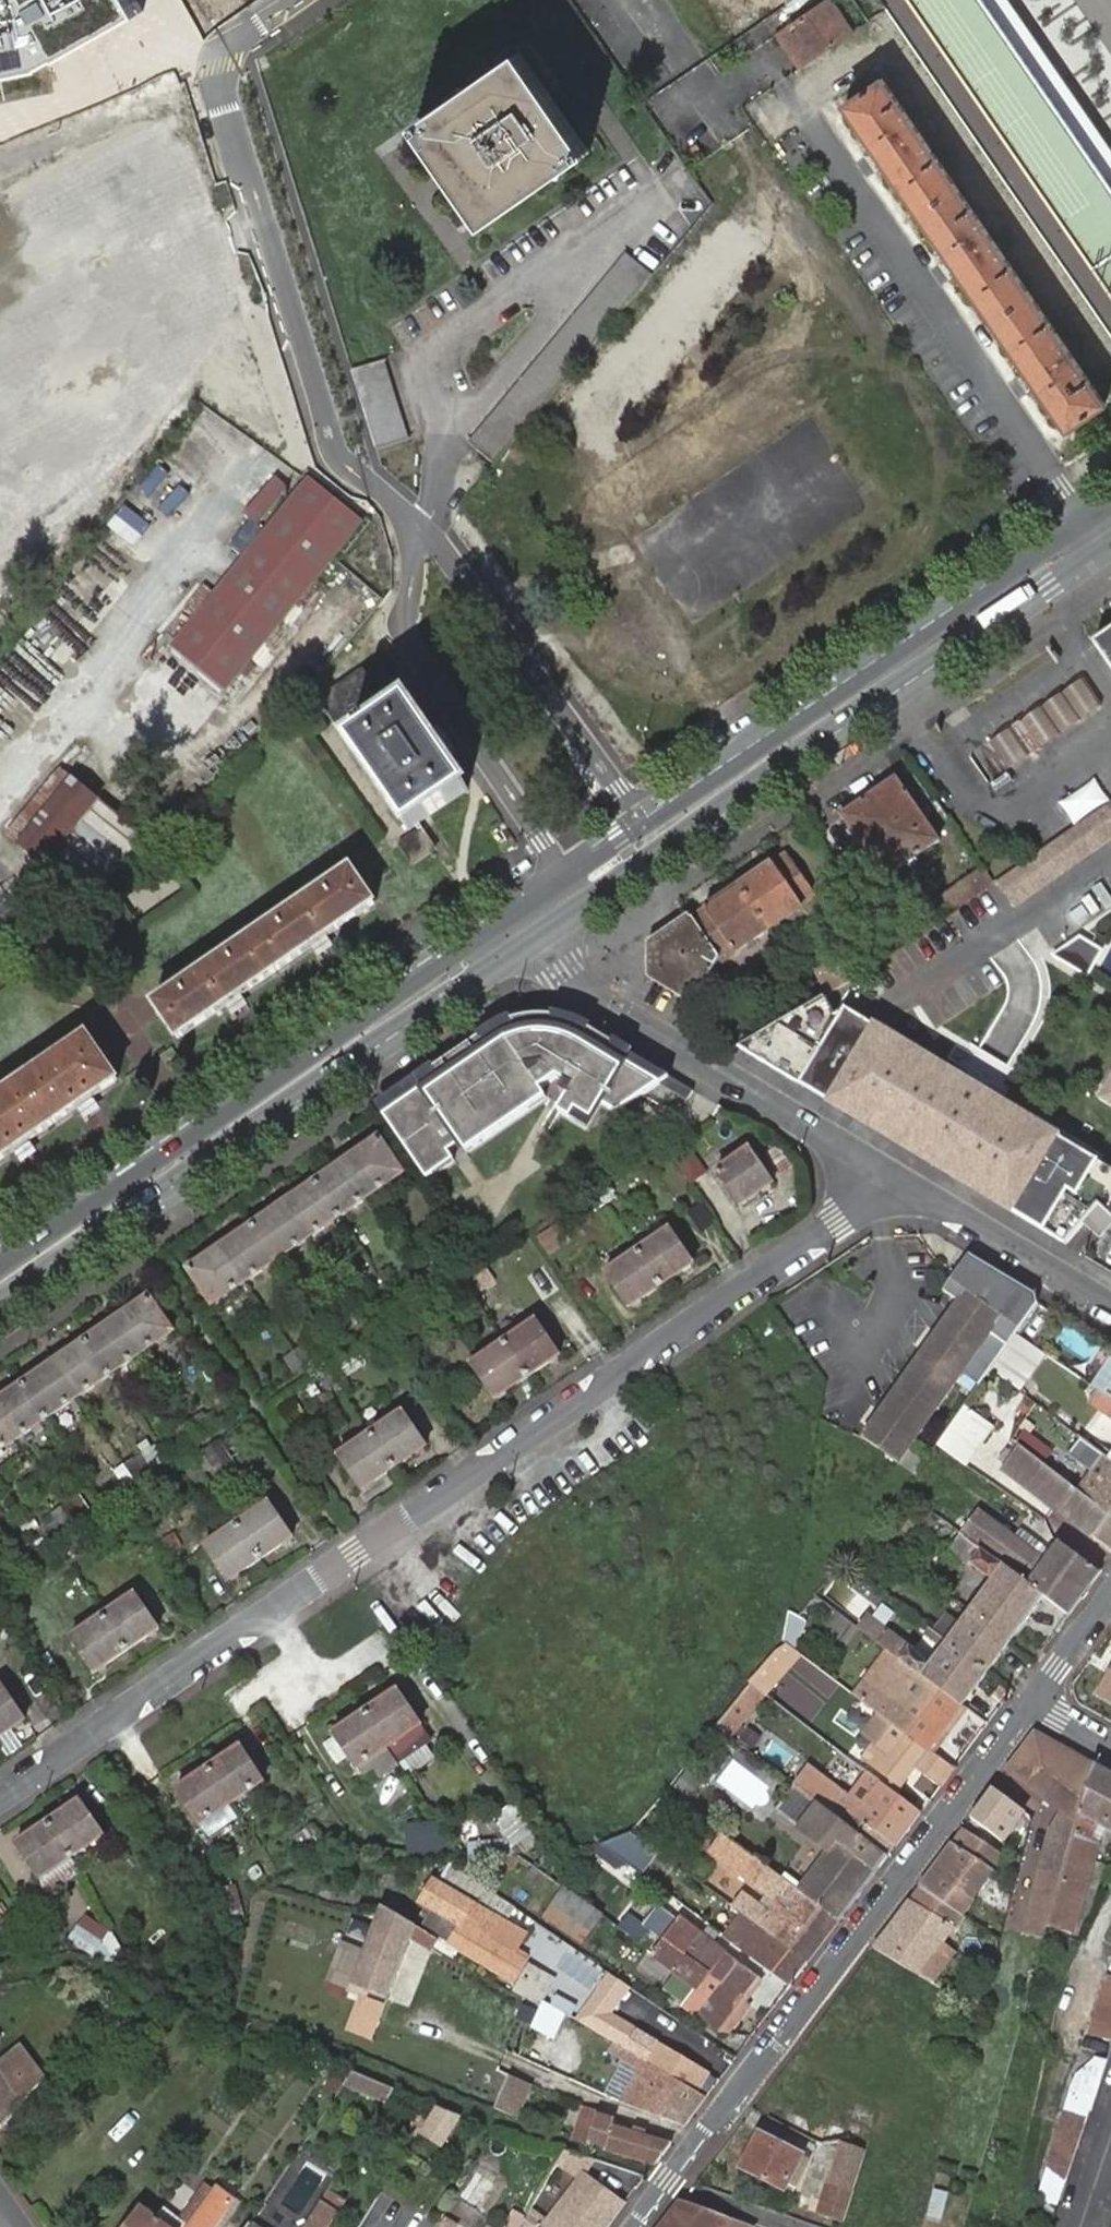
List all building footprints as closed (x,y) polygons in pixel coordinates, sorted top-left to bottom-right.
[(0,1),(0,75),(48,65),(143,11),(137,0),(6,0),(0,1)] [(809,61),(851,32),(828,0),(826,0),(778,34),(793,55),(801,50),(809,61)] [(987,0),(911,0),(1093,265),(1110,253),(1110,180),(987,0)] [(518,60),(425,125),(449,159),(464,182),(487,215),(581,150),(518,60)] [(882,79),(845,104),(877,150),(886,163),(951,257),(960,271),(1028,370),(1037,384),(1068,429),(1105,404),(882,79)] [(469,443),(495,464),(653,276),(627,254),(469,443)] [(352,373),(377,451),(410,441),(385,362),(352,373)] [(224,692),(361,522),(305,477),(304,478),(168,647),(224,692)] [(1090,641),(1110,672),(1110,627),(1090,641)] [(1103,708),(1085,680),(970,755),(987,782),(1103,708)] [(346,738),(408,830),(467,790),(406,699),(346,738)] [(58,770),(6,833),(92,903),(144,839),(58,770)] [(841,818),(886,881),(941,844),(898,780),(841,818)] [(1095,781),(1058,799),(1068,820),(1105,802),(1095,781)] [(1013,876),(1029,900),(1110,844),(1110,810),(1013,876)] [(421,828),(396,839),(408,863),(432,852),(421,828)] [(787,855),(740,887),(769,930),(816,899),(787,855)] [(997,886),(985,867),(937,901),(949,918),(997,886)] [(368,895),(351,869),(154,1004),(178,1039),(225,1007),(241,995),(311,947),(327,937),(374,904),(368,895)] [(740,887),(692,920),(720,963),(769,930),(740,887)] [(116,922),(134,920),(132,902),(114,904),(116,922)] [(692,920),(653,946),(652,978),(694,1005),(720,963),(692,920)] [(1083,940),(1055,958),(1089,979),(1106,953),(1083,940)] [(857,980),(855,956),(817,975),(828,997),(857,980)] [(737,1050),(815,1096),(1063,1245),(1082,1225),(1099,1206),(1110,1217),(1110,1172),(860,1022),(844,1012),(833,1019),(822,1000),(737,1050)] [(384,1117),(422,1172),(473,1137),(484,1142),(529,1111),(529,1099),(541,1090),(558,1079),(565,1083),(558,1094),(567,1098),(562,1107),(558,1113),(571,1120),(576,1111),(592,1120),(616,1080),(643,1096),(660,1084),(661,1084),(598,1046),(592,1056),(579,1049),(585,1039),(580,1036),(568,1031),(558,1028),(553,1017),(543,1017),(530,1017),(517,1020),(511,1022),(511,1029),(503,1034),(503,1036),(502,1036),(491,1044),(480,1039),(435,1070),(435,1082),(424,1090),(384,1117)] [(571,1022),(553,1017),(558,1028),(568,1031),(580,1036),(585,1039),(590,1030),(571,1022)] [(511,1022),(497,1027),(503,1036),(503,1034),(511,1029),(511,1022)] [(497,1027),(480,1039),(491,1044),(502,1036),(503,1036),(497,1027)] [(666,1075),(590,1030),(585,1039),(579,1049),(592,1056),(598,1046),(661,1084),(666,1075)] [(0,1096),(0,1161),(14,1152),(30,1141),(78,1108),(93,1097),(118,1081),(88,1036),(0,1096)] [(435,1070),(418,1082),(424,1090),(435,1082),(435,1070)] [(546,1099),(562,1107),(567,1098),(558,1094),(565,1083),(558,1079),(541,1090),(546,1099)] [(378,1109),(384,1117),(424,1090),(418,1082),(378,1109)] [(1099,1101),(1110,1108),(1110,1083),(1110,1082),(1099,1101)] [(529,1111),(546,1099),(541,1090),(529,1099),(529,1111)] [(422,1172),(427,1181),(484,1142),(473,1137),(422,1172)] [(704,1152),(711,1164),(739,1148),(733,1137),(704,1152)] [(378,1139),(346,1161),(371,1196),(401,1175),(378,1139)] [(774,1185),(751,1150),(717,1173),(741,1208),(774,1185)] [(695,1155),(675,1167),(686,1184),(705,1173),(695,1155)] [(346,1161),(315,1182),(339,1218),(371,1196),(346,1161)] [(315,1182),(283,1205),(307,1239),(339,1218),(315,1182)] [(283,1205),(251,1226),(276,1261),(307,1239),(283,1205)] [(1110,1228),(1110,1217),(1099,1206),(1082,1225),(1100,1241),(1110,1228)] [(535,1236),(544,1253),(566,1243),(558,1225),(535,1236)] [(251,1226),(220,1247),(244,1282),(276,1261),(251,1226)] [(670,1230),(638,1252),(661,1286),(692,1264),(670,1230)] [(244,1282),(220,1247),(188,1270),(212,1305),(244,1282)] [(661,1286),(638,1252),(606,1274),(629,1308),(661,1286)] [(959,1301),(864,1438),(916,1475),(933,1453),(914,1441),(962,1375),(979,1387),(990,1371),(1016,1333),(1017,1334),(1038,1305),(1037,1296),(968,1256),(944,1291),(959,1301)] [(482,1272),(461,1280),(467,1294),(488,1286),(482,1272)] [(149,1296),(117,1318),(141,1354),(173,1332),(149,1296)] [(117,1318),(85,1340),(109,1375),(141,1354),(117,1318)] [(538,1321),(505,1343),(527,1375),(561,1354),(538,1321)] [(1017,1334),(1016,1333),(990,1371),(1004,1381),(1019,1392),(1046,1354),(1017,1334)] [(85,1340),(53,1362),(77,1397),(109,1375),(85,1340)] [(527,1375),(505,1343),(472,1365),(495,1398),(527,1375)] [(1089,1384),(1097,1389),(1110,1398),(1110,1351),(1089,1384)] [(53,1362),(21,1384),(46,1419),(77,1397),(53,1362)] [(0,1398),(0,1421),(14,1441),(46,1419),(21,1384),(0,1398)] [(1097,1389),(1088,1402),(1110,1417),(1110,1416),(1110,1398),(1097,1389)] [(966,1465),(994,1428),(979,1417),(965,1407),(939,1446),(966,1465)] [(370,1434),(394,1468),(426,1446),(403,1411),(370,1434)] [(0,1421),(0,1450),(14,1441),(0,1421)] [(1022,1431),(1013,1443),(1017,1446),(1042,1464),(1050,1453),(1022,1431)] [(362,1490),(394,1468),(370,1434),(338,1455),(362,1490)] [(213,1476),(233,1468),(220,1438),(200,1447),(213,1476)] [(1071,1457),(1092,1472),(1078,1491),(1110,1516),(1110,1462),(1108,1459),(1083,1441),(1071,1457)] [(1017,1446),(1000,1468),(1110,1551),(1110,1516),(1078,1491),(1042,1464),(1017,1446)] [(53,1530),(85,1506),(76,1493),(44,1517),(53,1530)] [(270,1503),(238,1525),(261,1559),(294,1536),(270,1503)] [(976,1510),(959,1533),(1042,1596),(1068,1615),(1100,1573),(1051,1538),(1044,1548),(1049,1551),(1043,1560),(1014,1538),(976,1510)] [(261,1559),(238,1525),(205,1547),(228,1581),(261,1559)] [(1020,1529),(1014,1538),(1043,1560),(1049,1551),(1044,1548),(1020,1529)] [(1042,1596),(959,1533),(948,1548),(991,1582),(968,1612),(1007,1643),(1042,1596)] [(137,1594),(102,1617),(125,1651),(159,1628),(137,1594)] [(1007,1643),(968,1612),(945,1642),(985,1673),(1007,1643)] [(125,1651),(102,1617),(71,1639),(94,1672),(125,1651)] [(879,1643),(899,1659),(961,1706),(985,1673),(945,1642),(928,1663),(916,1651),(888,1630),(879,1643)] [(792,1661),(800,1650),(783,1637),(775,1649),(792,1661)] [(768,1658),(785,1671),(792,1661),(775,1649),(768,1658)] [(732,1739),(785,1671),(768,1658),(716,1726),(732,1739)] [(883,1679),(888,1683),(897,1689),(945,1727),(961,1706),(899,1659),(883,1679)] [(1110,1700),(1110,1673),(1100,1694),(1110,1700)] [(888,1683),(872,1705),(881,1712),(897,1689),(888,1683)] [(0,1687),(0,1737),(26,1720),(2,1685),(0,1687)] [(365,1711),(388,1746),(420,1723),(397,1689),(365,1711)] [(897,1689),(881,1712),(882,1712),(929,1748),(945,1727),(897,1689)] [(356,1768),(388,1746),(365,1711),(333,1734),(356,1768)] [(882,1712),(867,1732),(876,1739),(863,1756),(898,1784),(914,1763),(941,1784),(954,1767),(929,1748),(882,1712)] [(1043,1891),(1056,1895),(1093,1763),(1034,1730),(1005,1769),(1063,1813),(1043,1891)] [(207,1770),(231,1804),(264,1781),(240,1747),(207,1770)] [(1048,1926),(1069,1932),(1095,1840),(1098,1825),(1110,1832),(1110,1773),(1093,1763),(1056,1895),(1055,1900),(1048,1926)] [(791,1787),(887,1857),(922,1810),(869,1771),(849,1798),(845,1795),(845,1792),(808,1764),(791,1787)] [(672,1787),(687,1798),(700,1780),(685,1769),(672,1787)] [(202,1823),(231,1804),(207,1770),(178,1789),(202,1823)] [(969,1817),(1002,1842),(1016,1822),(1024,1810),(992,1786),(969,1817)] [(798,1887),(838,1918),(887,1857),(791,1787),(777,1810),(798,1825),(796,1830),(824,1851),(798,1887)] [(80,1800),(46,1824),(69,1857),(103,1835),(80,1800)] [(1016,1822),(1030,1831),(1034,1817),(1024,1810),(1016,1822)] [(69,1857),(46,1824),(14,1845),(38,1878),(69,1857)] [(917,1886),(963,1916),(974,1900),(974,1899),(966,1893),(957,1888),(977,1859),(987,1845),(961,1828),(917,1886)] [(631,1830),(622,1837),(632,1846),(639,1837),(631,1830)] [(731,1904),(744,1914),(769,1933),(806,1960),(838,1918),(798,1887),(721,1830),(709,1847),(778,1898),(767,1913),(739,1892),(730,1904),(731,1904)] [(639,1837),(632,1846),(651,1860),(659,1851),(639,1837)] [(957,1888),(966,1893),(987,1865),(977,1859),(957,1888)] [(513,1985),(527,1960),(487,1937),(498,1919),(433,1881),(421,1902),(432,1909),(420,1929),(438,1940),(446,1945),(513,1985)] [(582,1943),(601,1911),(556,1886),(538,1918),(582,1943)] [(872,1948),(921,1975),(944,1943),(963,1916),(917,1886),(872,1948)] [(1004,1925),(1044,1938),(1048,1926),(1055,1900),(1013,1890),(1004,1925)] [(3,1939),(17,1929),(0,1905),(0,1935),(3,1939)] [(385,1907),(351,1993),(386,2006),(413,1940),(431,1950),(438,1940),(420,1929),(385,1907)] [(740,1946),(790,1984),(806,1960),(769,1933),(744,1914),(743,1914),(734,1928),(747,1938),(740,1946)] [(527,1936),(498,1919),(487,1937),(527,1960),(529,1956),(519,1950),(527,1936)] [(734,1928),(727,1937),(740,1946),(747,1938),(734,1928)] [(759,1978),(701,1933),(674,1968),(696,1987),(684,2005),(720,2031),(759,1978)] [(438,1940),(431,1950),(440,1956),(446,1945),(438,1940)] [(955,1950),(944,1943),(921,1975),(933,1982),(955,1950)] [(543,2002),(556,1980),(528,1963),(512,1992),(540,2004),(542,2001),(543,2002)] [(1108,2036),(1110,2029),(1110,1965),(1106,1975),(1087,2029),(1108,2036)] [(543,2002),(531,2028),(554,2038),(564,2014),(543,2002)] [(654,2039),(611,2015),(600,2033),(643,2058),(654,2039)] [(615,2044),(607,2061),(621,2070),(625,2063),(630,2053),(615,2044)] [(707,2073),(660,2045),(649,2064),(696,2092),(707,2073)] [(43,2080),(19,2046),(0,2061),(0,2124),(3,2128),(43,2080)] [(622,2103),(683,2126),(705,2097),(696,2092),(660,2071),(649,2064),(630,2053),(625,2063),(639,2070),(624,2099),(622,2103)] [(1060,2123),(1084,2131),(1104,2069),(1107,2061),(1095,2056),(1075,2074),(1060,2123)] [(609,2093),(624,2099),(639,2070),(625,2063),(621,2070),(609,2093)] [(382,2105),(389,2088),(347,2070),(340,2087),(382,2105)] [(518,2119),(533,2087),(511,2078),(496,2109),(518,2119)] [(423,2131),(441,2142),(457,2117),(438,2106),(423,2131)] [(586,2142),(656,2162),(670,2143),(612,2126),(614,2120),(596,2115),(586,2142)] [(1084,2131),(1060,2123),(1036,2199),(1053,2213),(1084,2131)] [(742,2169),(785,2189),(802,2156),(760,2136),(742,2169)] [(867,2151),(841,2141),(824,2199),(820,2215),(846,2224),(867,2151)] [(583,2176),(546,2226),(608,2226),(623,2206),(583,2176)] [(187,2226),(213,2191),(204,2184),(178,2220),(187,2226)] [(215,2187),(213,2191),(187,2226),(186,2226),(214,2226),(234,2199),(215,2187)] [(931,2193),(925,2216),(940,2220),(946,2197),(931,2193)] [(727,2219),(682,2203),(664,2226),(721,2226),(727,2219)] [(141,2208),(139,2206),(124,2226),(167,2226),(155,2218),(141,2208)] [(187,2226),(178,2220),(163,2207),(155,2218),(167,2226),(186,2226),(187,2226)] [(529,2221),(513,2211),(504,2226),(525,2226),(529,2221)] [(307,2226),(326,2226),(329,2222),(316,2214),(307,2226)]
